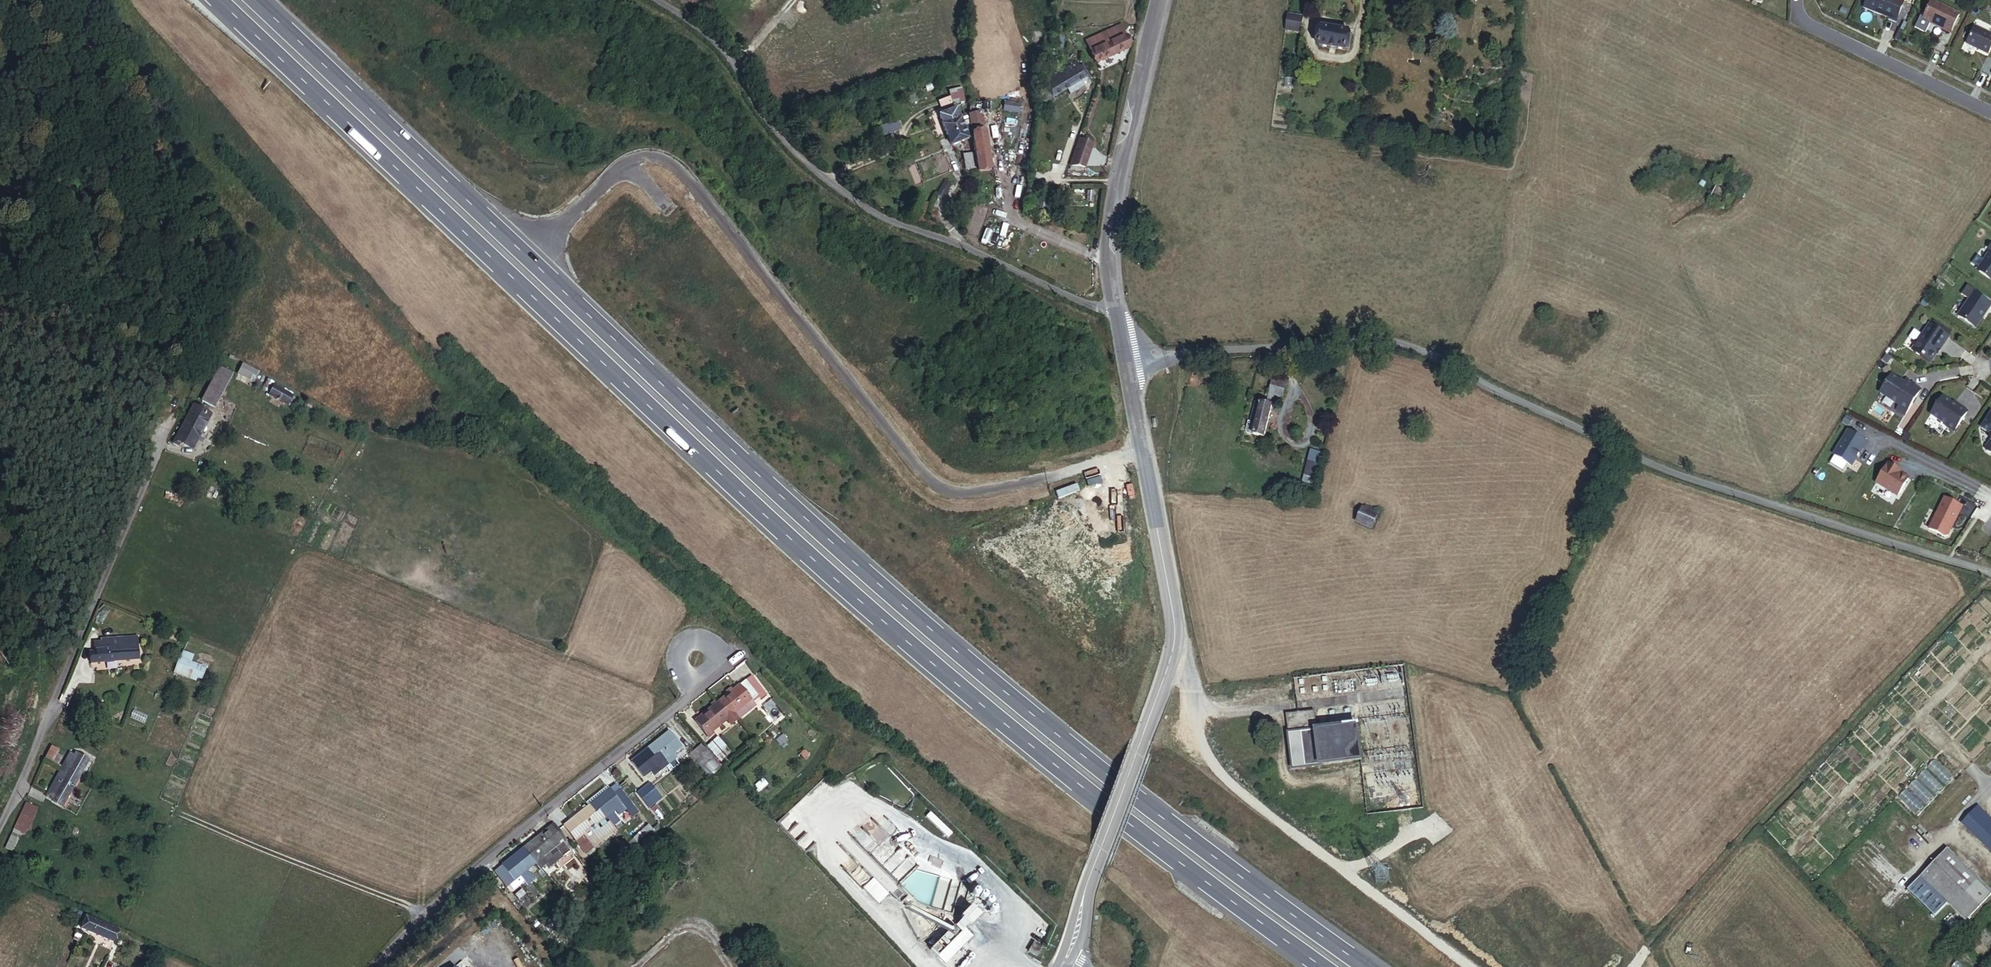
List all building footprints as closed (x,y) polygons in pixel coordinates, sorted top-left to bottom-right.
[(1904,2),(1898,0),(1867,0),(1863,10),(1888,19),(1888,21),(1895,23),(1904,2)] [(1958,16),(1931,2),(1922,19),(1942,29),(1941,31),(1949,34),(1958,16)] [(1301,33),(1303,18),(1289,15),(1286,30),(1301,33)] [(1990,46),(1990,36),(1974,27),(1966,45),(1987,55),(1990,46)] [(1097,64),(1130,48),(1120,28),(1116,28),(1087,42),(1097,64)] [(1350,50),(1352,34),(1349,34),(1349,32),(1321,28),(1319,47),(1346,51),(1346,49),(1350,50)] [(1075,86),(1086,79),(1076,64),(1043,86),(1048,93),(1044,95),(1041,102),(1045,105),(1075,86)] [(1079,91),(1089,84),(1086,79),(1075,86),(1079,91)] [(965,102),(962,89),(948,92),(952,105),(965,102)] [(1004,112),(1018,113),(1019,102),(1004,101),(1004,112)] [(964,131),(956,110),(939,117),(947,137),(964,131)] [(878,126),(882,136),(902,129),(899,119),(878,126)] [(992,171),(985,133),(984,134),(982,122),(970,124),(978,174),(992,171)] [(971,139),(968,129),(964,131),(947,137),(951,147),(971,139)] [(1085,168),(1093,145),(1080,140),(1071,167),(1085,168)] [(977,170),(974,155),(963,156),(966,171),(977,170)] [(1722,205),(1729,191),(1716,185),(1709,199),(1722,205)] [(1722,205),(1709,199),(1707,205),(1719,210),(1722,205)] [(1985,252),(1988,254),(1984,260),(1984,262),(1978,270),(1979,273),(1990,282),(1990,244),(1985,252)] [(1975,329),(1990,306),(1973,294),(1957,317),(1975,329)] [(1941,350),(1949,339),(1929,326),(1922,337),(1921,336),(1916,344),(1918,345),(1913,353),(1930,364),(1940,350),(1941,350)] [(1883,362),(1889,366),(1892,360),(1887,357),(1883,362)] [(258,374),(242,366),(238,374),(254,383),(258,374)] [(217,412),(235,379),(222,372),(204,405),(217,412)] [(1904,417),(1920,393),(1914,389),(1916,386),(1908,381),(1905,385),(1893,377),(1881,395),(1900,407),(1897,412),(1904,417)] [(1284,403),(1289,383),(1274,380),(1269,399),(1284,403)] [(293,395),(274,385),(269,395),(288,405),(293,395)] [(1953,433),(1967,412),(1958,406),(1958,407),(1942,397),(1929,415),(1946,426),(1945,428),(1953,433)] [(1266,439),(1273,407),(1263,404),(1263,406),(1257,405),(1252,423),(1257,425),(1254,436),(1266,439)] [(196,451),(213,418),(196,408),(176,445),(181,449),(184,444),(196,451)] [(1990,411),(1981,427),(1989,433),(1990,440),(1985,447),(1986,450),(1990,453),(1990,411)] [(1864,452),(1865,452),(1869,446),(1850,434),(1835,458),(1853,469),(1864,452)] [(1901,441),(1907,444),(1910,438),(1904,435),(1901,441)] [(1319,484),(1325,459),(1312,455),(1306,481),(1319,484)] [(1899,500),(1910,482),(1901,476),(1897,474),(1898,472),(1890,467),(1877,487),(1899,500)] [(1963,507),(1945,498),(1929,529),(1945,537),(1948,536),(1952,528),(1951,527),(1954,523),(1963,507)] [(1373,531),(1382,510),(1377,508),(1374,515),(1364,511),(1357,524),(1373,531)] [(139,652),(138,639),(120,640),(121,645),(96,646),(97,655),(139,652)] [(140,663),(139,652),(97,655),(97,666),(140,663)] [(196,684),(201,669),(181,661),(175,676),(196,684)] [(762,694),(752,681),(742,688),(753,702),(762,694)] [(748,706),(753,702),(742,688),(740,686),(719,703),(733,719),(748,706)] [(730,721),(733,719),(719,703),(698,721),(711,737),(730,721)] [(735,727),(753,711),(748,706),(733,719),(730,721),(735,727)] [(1317,731),(1315,713),(1300,715),(1286,716),(1288,735),(1317,731)] [(1361,762),(1356,726),(1317,731),(1288,735),(1293,770),(1361,762)] [(670,766),(687,752),(671,733),(650,750),(663,765),(666,762),(670,766)] [(728,755),(736,748),(725,735),(711,748),(724,764),(730,758),(728,755)] [(661,767),(663,765),(650,750),(634,764),(646,778),(653,772),(657,777),(664,771),(661,767)] [(65,806),(89,760),(76,753),(75,755),(70,753),(48,796),(54,799),(54,801),(65,806)] [(704,772),(715,763),(709,755),(698,764),(704,772)] [(648,803),(661,791),(655,784),(641,795),(648,803)] [(629,800),(617,786),(611,790),(624,805),(629,800)] [(615,812),(624,805),(611,790),(589,808),(601,823),(608,817),(615,812)] [(654,809),(667,798),(661,791),(648,803),(654,809)] [(24,831),(36,805),(27,800),(15,826),(16,826),(22,829),(24,831)] [(638,811),(629,800),(624,805),(615,812),(621,819),(629,813),(632,816),(638,811)] [(601,823),(589,808),(565,827),(577,842),(591,831),(597,826),(601,823)] [(1975,808),(1971,811),(1990,830),(1990,824),(1975,808)] [(1971,811),(1959,824),(1990,855),(1990,830),(1971,811)] [(616,826),(622,821),(621,819),(615,812),(608,817),(616,826)] [(616,826),(608,817),(601,823),(608,831),(611,835),(618,829),(616,826)] [(638,844),(652,832),(653,831),(648,824),(632,837),(638,844)] [(13,849),(22,829),(16,826),(7,847),(13,849)] [(567,842),(555,826),(552,829),(565,844),(567,842)] [(604,834),(597,826),(591,831),(598,840),(604,834)] [(565,844),(552,829),(541,838),(553,852),(556,850),(564,861),(573,854),(565,844)] [(598,840),(591,831),(577,842),(583,850),(588,846),(592,851),(611,835),(608,831),(604,834),(598,840)] [(594,852),(613,836),(611,835),(592,851),(594,852)] [(553,852),(541,838),(526,850),(539,864),(549,856),(553,852)] [(1990,893),(1944,849),(1905,889),(1932,915),(1945,902),(1964,921),(1990,893)] [(532,870),(539,864),(526,850),(498,873),(510,887),(512,885),(526,875),(532,870)] [(564,861),(556,850),(553,852),(549,856),(558,866),(564,861)] [(558,866),(549,856),(539,864),(544,870),(547,867),(551,872),(558,866)] [(540,880),(532,870),(526,875),(533,884),(534,885),(540,880)] [(520,894),(533,884),(526,875),(512,885),(520,894)] [(873,881),(864,890),(878,906),(887,897),(873,881)] [(87,917),(88,915),(74,906),(71,913),(86,920),(87,917)] [(120,931),(87,917),(86,920),(83,928),(115,942),(120,931)] [(535,929),(540,925),(536,920),(531,925),(535,929)] [(971,939),(963,931),(964,929),(958,924),(953,929),(952,929),(930,951),(944,966),(971,939)] [(1033,944),(1028,953),(1036,958),(1041,949),(1033,944)]
